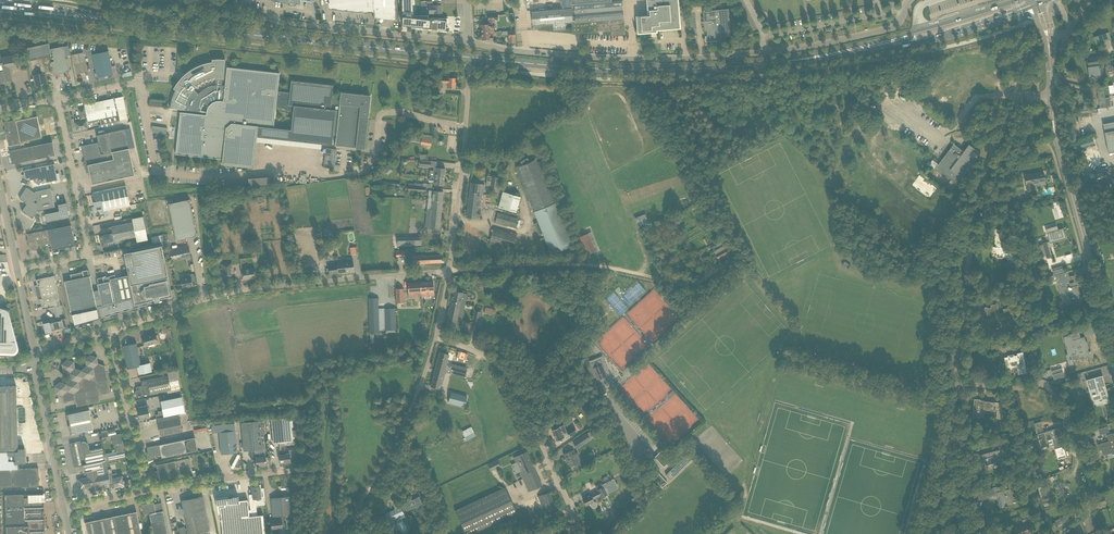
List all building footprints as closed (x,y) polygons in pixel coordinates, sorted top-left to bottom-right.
[(329,8),(373,12),(374,12),(372,0),(329,0),(329,8)] [(374,12),(373,12),(374,18),(395,20),(395,0),(372,0),(374,12)] [(402,25),(403,26),(411,26),(411,27),(445,30),(446,28),(448,28),(448,27),(447,27),(447,23),(448,23),(448,18),(428,19),(428,16),(413,15),(412,0),(401,0),(402,25)] [(563,9),(532,12),(533,26),(553,24),(554,30),(554,31),(566,30),(565,23),(572,23),(573,34),(599,32),(602,32),(611,31),(612,35),(625,34),(625,30),(625,28),(623,1),(612,2),(612,0),(562,0),(563,9)] [(680,28),(678,0),(648,0),(649,16),(638,17),(639,33),(657,32),(657,30),(680,28)] [(434,1),(426,1),(426,6),(429,6),(429,13),(441,13),(441,5),(434,5),(434,1)] [(715,10),(703,11),(705,31),(707,31),(707,36),(705,36),(706,42),(711,42),(711,38),(712,38),(713,40),(718,40),(718,38),(720,38),(731,37),(729,9),(717,10),(718,11),(715,11),(715,10)] [(494,31),(494,24),(495,24),(494,20),(498,20),(497,15),(488,15),(488,20),(488,24),(486,24),(481,25),(481,33),(494,32),(494,31)] [(494,32),(481,33),(482,40),(493,39),(492,37),(494,37),(494,32)] [(1104,42),(1111,40),(1109,32),(1101,35),(1101,34),(1093,37),(1096,45),(1104,42)] [(33,75),(33,79),(34,84),(36,84),(38,90),(48,88),(46,82),(47,81),(46,76),(50,75),(50,74),(54,74),(54,75),(70,71),(67,59),(66,59),(63,46),(51,49),(50,49),(49,44),(27,48),(30,61),(39,59),(41,73),(33,75)] [(108,51),(92,54),(97,78),(113,75),(113,74),(117,73),(115,65),(112,66),(108,51)] [(7,57),(0,58),(0,56),(0,81),(0,84),(12,81),(9,68),(11,68),(11,70),(19,68),(18,68),(17,63),(15,64),(15,62),(18,62),(16,52),(6,54),(7,57)] [(73,54),(77,74),(87,72),(83,52),(73,54)] [(170,107),(170,108),(182,110),(182,112),(179,112),(180,112),(175,154),(181,155),(222,159),(221,165),(253,168),(256,137),(272,139),(279,139),(332,145),(333,135),(336,135),(335,145),(334,146),(357,148),(356,147),(360,116),(367,117),(368,117),(371,96),(340,92),(340,95),(340,97),(332,96),(332,94),(333,86),(291,81),(290,93),(277,91),(279,73),(227,67),(225,85),(222,85),(223,79),(225,60),(222,59),(218,59),(213,60),(212,60),(213,60),(213,62),(212,62),(211,62),(210,62),(209,62),(209,63),(208,63),(207,63),(206,63),(205,63),(205,64),(204,64),(203,64),(202,64),(201,65),(200,65),(199,65),(199,66),(198,66),(197,66),(197,67),(196,67),(195,67),(195,68),(194,68),(193,68),(193,69),(192,69),(191,69),(191,70),(190,70),(190,71),(189,71),(188,71),(188,72),(187,72),(187,73),(186,73),(186,74),(185,74),(184,75),(183,75),(183,76),(182,76),(182,77),(181,77),(181,78),(183,80),(182,80),(182,81),(181,81),(181,82),(181,83),(180,83),(180,84),(179,84),(179,85),(178,85),(178,86),(178,87),(177,87),(177,88),(176,88),(176,89),(176,90),(175,90),(175,91),(175,92),(174,92),(174,93),(174,94),(173,94),(173,95),(173,96),(173,97),(172,97),(172,98),(172,99),(172,100),(171,100),(171,101),(171,102),(171,103),(171,104),(170,104),(170,105),(170,106),(170,107)] [(1104,74),(1103,65),(1099,66),(1099,61),(1087,62),(1089,77),(1095,76),(1100,75),(1100,74),(1104,74)] [(1106,71),(1107,74),(1113,73),(1113,64),(1113,61),(1106,61),(1107,67),(1106,67),(1106,71)] [(447,88),(449,88),(455,88),(455,78),(437,77),(437,83),(447,83),(447,88)] [(428,79),(429,91),(436,90),(435,79),(428,79)] [(1105,98),(1105,93),(1109,93),(1108,86),(1097,88),(1098,92),(1100,108),(1111,107),(1110,97),(1105,98)] [(81,121),(75,122),(77,130),(88,128),(86,123),(100,120),(101,124),(99,125),(99,128),(120,123),(120,124),(128,122),(127,119),(124,102),(123,96),(84,104),(85,109),(79,110),(81,121)] [(19,120),(5,123),(10,145),(41,138),(52,136),(50,125),(47,114),(28,118),(19,120)] [(1103,124),(1108,153),(1113,152),(1113,122),(1103,124)] [(159,134),(159,137),(169,139),(169,135),(166,135),(167,128),(152,126),(152,128),(153,133),(159,134)] [(92,184),(134,175),(124,129),(97,135),(98,142),(81,146),(87,172),(89,171),(92,184)] [(43,144),(9,151),(12,164),(55,155),(52,142),(53,142),(52,136),(41,138),(43,144)] [(1095,138),(1081,139),(1082,146),(1095,145),(1095,138)] [(957,184),(980,153),(969,144),(964,151),(954,144),(939,164),(936,162),(937,160),(934,158),(929,165),(942,175),(943,174),(957,184)] [(430,171),(429,176),(444,178),(445,168),(445,169),(436,168),(437,162),(419,160),(419,167),(433,168),(433,171),(430,171)] [(536,160),(515,169),(538,222),(534,224),(538,235),(542,233),(544,237),(540,239),(545,252),(549,251),(550,254),(573,246),(536,160)] [(54,164),(23,171),(25,179),(28,181),(36,179),(34,182),(39,185),(41,182),(42,183),(57,180),(54,164)] [(387,165),(383,169),(385,171),(388,174),(393,169),(389,164),(388,165),(387,165)] [(1045,181),(1044,173),(1025,176),(1027,191),(1033,190),(1032,184),(1045,181)] [(272,185),(272,176),(249,177),(250,186),(272,185)] [(444,178),(429,176),(431,177),(431,178),(430,178),(429,179),(428,182),(429,183),(431,183),(430,184),(443,186),(444,178)] [(490,185),(490,190),(497,191),(499,177),(492,176),(491,181),(486,180),(486,185),(490,185)] [(931,198),(937,188),(919,176),(913,185),(931,198)] [(470,183),(469,192),(483,194),(485,184),(470,183)] [(99,210),(100,214),(104,213),(104,211),(109,210),(130,205),(126,186),(100,191),(93,193),(95,202),(93,202),(95,211),(99,210)] [(26,205),(22,212),(33,219),(38,212),(37,211),(39,211),(55,208),(51,188),(35,192),(33,193),(33,192),(26,188),(19,198),(26,203),(26,205)] [(428,190),(428,195),(430,195),(429,200),(430,200),(442,201),(443,192),(437,191),(428,190)] [(483,194),(469,192),(466,217),(479,219),(482,194),(483,194)] [(498,208),(516,213),(520,197),(502,192),(498,208)] [(945,196),(940,192),(933,200),(938,204),(945,196)] [(182,241),(181,239),(197,236),(189,200),(168,204),(176,242),(182,241)] [(426,216),(425,227),(434,228),(440,229),(441,210),(442,201),(430,200),(430,204),(427,204),(427,209),(431,209),(430,217),(426,216)] [(45,214),(47,223),(69,218),(66,203),(58,205),(59,211),(45,214)] [(495,222),(516,229),(517,227),(519,228),(520,222),(518,221),(519,219),(498,213),(495,222)] [(635,218),(637,222),(647,218),(646,214),(635,218)] [(111,227),(109,227),(101,229),(102,232),(103,236),(100,237),(101,243),(105,242),(106,243),(114,241),(136,237),(137,243),(148,241),(143,217),(132,219),(133,222),(111,227)] [(75,245),(71,225),(48,230),(27,234),(30,251),(38,249),(37,246),(41,245),(41,246),(42,247),(43,247),(44,247),(45,246),(45,245),(45,244),(49,244),(49,243),(51,242),(52,250),(75,245)] [(475,226),(466,231),(468,235),(477,231),(475,226)] [(1047,242),(1048,247),(1053,245),(1052,242),(1055,241),(1055,242),(1061,240),(1066,238),(1063,228),(1058,230),(1057,226),(1051,228),(1052,231),(1047,233),(1049,238),(1049,241),(1047,242)] [(489,244),(512,250),(516,234),(493,228),(489,244)] [(1008,251),(1004,250),(1005,236),(1004,236),(1004,235),(1009,235),(1009,230),(992,229),(992,234),(996,234),(996,236),(995,235),(995,240),(996,240),(995,246),(995,247),(992,246),(991,252),(996,253),(996,257),(1003,258),(1003,253),(1008,254),(1007,259),(1014,260),(1015,250),(1008,249),(1008,251)] [(595,251),(588,234),(580,237),(587,254),(595,251)] [(362,237),(364,244),(374,242),(373,235),(362,237)] [(474,235),(465,239),(467,244),(476,240),(474,235)] [(733,249),(727,239),(724,241),(726,244),(714,251),(719,259),(731,252),(730,251),(733,249)] [(710,246),(712,249),(722,244),(720,240),(710,246)] [(1047,242),(1047,241),(1042,243),(1043,244),(1037,246),(1042,256),(1046,255),(1046,256),(1051,255),(1048,247),(1047,242)] [(473,244),(464,248),(466,253),(475,248),(473,244)] [(97,280),(97,281),(98,281),(98,284),(97,284),(99,294),(94,296),(90,276),(89,276),(88,271),(88,270),(82,271),(82,272),(70,275),(71,280),(64,281),(70,309),(71,315),(72,314),(75,325),(74,325),(154,303),(161,301),(161,300),(160,301),(160,299),(172,297),(161,246),(162,246),(162,245),(127,253),(128,256),(125,257),(124,257),(128,275),(115,278),(115,275),(103,279),(103,277),(97,278),(97,280)] [(169,250),(172,261),(185,258),(183,248),(169,250)] [(483,248),(478,250),(480,254),(482,260),(487,258),(484,252),(483,248)] [(491,248),(486,250),(488,254),(490,260),(495,257),(492,252),(491,248)] [(469,253),(463,256),(465,261),(471,258),(475,256),(473,252),(469,253)] [(412,256),(413,264),(444,263),(443,255),(438,255),(412,256)] [(328,266),(329,274),(354,271),(353,257),(347,258),(347,261),(336,262),(337,265),(328,266)] [(709,270),(716,266),(713,260),(712,260),(712,259),(707,261),(708,263),(706,264),(709,270)] [(230,268),(232,268),(231,263),(221,264),(223,277),(231,276),(230,268)] [(241,270),(243,280),(256,278),(254,268),(241,270)] [(1082,301),(1076,282),(1070,283),(1068,277),(1069,277),(1068,271),(1051,276),(1053,282),(1057,281),(1059,291),(1067,288),(1070,299),(1074,298),(1075,303),(1076,302),(1079,302),(1080,305),(1083,304),(1082,301)] [(192,282),(194,281),(193,274),(190,274),(191,277),(181,280),(182,288),(193,285),(192,282)] [(37,286),(35,286),(38,297),(40,297),(42,309),(53,307),(57,321),(50,323),(49,322),(43,324),(46,333),(52,331),(63,328),(68,327),(62,305),(60,305),(54,276),(36,280),(37,286)] [(433,281),(420,282),(421,296),(434,295),(433,281)] [(421,296),(420,282),(408,283),(408,297),(421,296)] [(453,291),(451,301),(463,304),(465,298),(466,299),(467,294),(453,291)] [(368,298),(369,333),(379,333),(378,298),(368,298)] [(463,304),(451,301),(445,327),(459,331),(464,308),(463,307),(463,304)] [(991,305),(991,308),(988,308),(987,308),(987,307),(986,307),(985,307),(985,308),(984,308),(984,309),(985,310),(986,310),(986,311),(987,316),(990,315),(990,320),(987,321),(988,327),(989,327),(990,332),(996,331),(995,327),(1001,326),(1000,320),(999,320),(999,319),(1005,318),(1011,317),(1010,308),(1003,309),(1004,312),(999,313),(997,304),(991,305)] [(17,348),(8,312),(8,311),(8,310),(7,310),(7,309),(6,309),(0,307),(0,353),(13,353),(14,353),(15,353),(15,352),(16,352),(17,351),(17,350),(17,349),(17,348)] [(385,308),(385,330),(396,330),(395,308),(385,308)] [(477,329),(481,312),(475,311),(471,328),(477,329)] [(142,337),(143,343),(144,346),(158,343),(157,339),(156,333),(142,337)] [(1071,335),(1063,337),(1064,340),(1065,340),(1069,354),(1068,355),(1069,361),(1071,360),(1071,362),(1071,363),(1072,363),(1072,362),(1072,360),(1075,359),(1084,357),(1084,356),(1085,355),(1086,355),(1086,356),(1087,356),(1088,356),(1089,356),(1089,355),(1090,355),(1090,354),(1090,353),(1090,352),(1091,352),(1091,351),(1090,351),(1089,348),(1089,347),(1088,347),(1088,346),(1087,346),(1086,343),(1085,337),(1072,340),(1071,335)] [(1023,343),(1025,351),(1033,349),(1031,342),(1023,343)] [(146,373),(144,364),(141,365),(136,343),(123,346),(127,369),(137,367),(138,374),(146,373)] [(1107,350),(1096,352),(1099,366),(1110,363),(1107,350)] [(440,352),(435,369),(445,372),(447,363),(446,363),(448,354),(440,352)] [(1027,372),(1023,352),(1017,353),(1017,355),(1008,357),(1010,368),(1017,366),(1019,374),(1026,372),(1027,372)] [(71,380),(66,384),(60,382),(56,385),(55,389),(56,393),(62,395),(64,402),(75,400),(77,406),(100,402),(99,395),(110,393),(105,366),(98,364),(97,357),(92,355),(89,356),(85,359),(86,366),(81,370),(75,368),(74,362),(67,360),(63,363),(62,366),(63,371),(70,373),(71,380)] [(607,376),(606,372),(604,372),(599,361),(591,364),(590,361),(585,363),(598,394),(606,391),(603,384),(605,383),(606,383),(609,382),(607,377),(607,376)] [(452,374),(464,377),(466,370),(454,366),(452,374)] [(445,372),(435,369),(430,386),(436,388),(440,389),(444,372),(445,372)] [(136,391),(135,391),(136,397),(143,396),(150,394),(180,388),(176,371),(167,373),(168,376),(141,381),(142,386),(141,386),(140,386),(136,387),(136,391)] [(1103,385),(1101,377),(1102,376),(1086,380),(1094,406),(1110,402),(1105,385),(1103,385)] [(18,431),(16,386),(0,386),(0,469),(19,468),(19,463),(25,463),(25,454),(18,454),(18,450),(18,431)] [(451,392),(448,403),(464,407),(466,400),(467,396),(451,392)] [(182,396),(160,401),(163,417),(185,412),(182,396)] [(974,399),(973,416),(978,417),(983,417),(984,410),(997,412),(996,419),(1001,420),(1003,420),(1004,419),(1004,410),(997,409),(995,409),(995,402),(984,401),(984,402),(980,402),(980,400),(974,399)] [(137,412),(138,415),(139,420),(150,418),(147,405),(138,407),(139,411),(137,412)] [(82,432),(93,429),(89,410),(78,413),(78,412),(66,415),(67,422),(69,421),(72,434),(82,432)] [(271,419),(273,443),(293,441),(291,417),(271,419)] [(158,422),(161,436),(166,435),(182,432),(179,418),(163,421),(158,422)] [(260,466),(260,467),(267,466),(267,463),(266,463),(265,457),(261,457),(261,450),(265,449),(262,421),(241,423),(244,451),(251,450),(252,459),(256,459),(256,466),(260,466)] [(578,429),(579,429),(580,430),(583,428),(582,426),(579,421),(575,424),(578,429)] [(1048,446),(1047,443),(1053,441),(1058,459),(1066,457),(1058,428),(1043,433),(1043,430),(1044,430),(1041,422),(1034,424),(1041,448),(1048,446)] [(234,423),(211,425),(212,433),(219,432),(221,449),(221,454),(237,453),(237,447),(235,431),(234,423)] [(570,437),(576,432),(573,427),(567,432),(563,434),(559,426),(552,430),(557,441),(564,438),(564,439),(570,436),(570,437)] [(462,432),(466,441),(475,436),(471,427),(462,432)] [(1107,435),(1108,441),(1100,444),(1097,445),(1098,448),(1099,450),(1102,450),(1103,456),(1113,453),(1113,433),(1107,435)] [(110,453),(105,454),(106,460),(107,463),(108,463),(126,459),(125,453),(126,453),(125,451),(126,451),(125,449),(124,442),(122,442),(120,434),(111,436),(113,445),(115,444),(117,454),(110,456),(110,453)] [(590,439),(586,434),(582,437),(582,436),(573,443),(577,448),(586,442),(585,442),(590,439)] [(146,453),(148,461),(154,460),(153,457),(161,455),(162,457),(197,450),(195,438),(184,440),(159,445),(147,447),(148,452),(146,453)] [(106,460),(105,454),(104,454),(102,447),(89,450),(89,446),(89,445),(88,445),(88,444),(87,443),(86,443),(86,442),(85,442),(84,442),(83,442),(81,442),(81,441),(75,442),(70,443),(75,467),(80,466),(83,465),(84,472),(86,471),(97,469),(98,474),(108,472),(106,464),(108,464),(108,463),(107,463),(106,460)] [(1004,462),(1003,456),(1013,453),(1011,447),(1010,447),(1009,441),(998,444),(999,448),(1006,446),(1006,448),(1001,449),(984,454),(978,455),(982,467),(983,471),(987,470),(986,466),(987,465),(998,462),(1000,469),(1007,466),(1006,461),(1004,462)] [(283,451),(278,451),(280,463),(290,462),(294,461),(293,451),(294,451),(293,449),(291,449),(291,450),(285,450),(285,451),(283,451)] [(573,450),(564,454),(565,457),(567,461),(568,462),(567,462),(568,463),(569,463),(570,467),(573,465),(575,470),(579,468),(577,463),(581,461),(577,452),(575,453),(574,454),(573,450)] [(519,471),(528,492),(542,485),(526,451),(513,457),(520,471),(519,471)] [(654,458),(663,467),(669,462),(660,453),(654,458)] [(665,475),(670,480),(691,460),(686,455),(665,475)] [(155,472),(156,481),(178,476),(177,475),(192,472),(189,458),(156,465),(158,471),(155,472)] [(500,467),(496,460),(487,464),(490,470),(496,468),(496,469),(500,467)] [(38,468),(19,468),(0,469),(0,488),(39,486),(38,468)] [(110,483),(110,482),(108,475),(109,475),(108,473),(108,472),(98,474),(97,469),(86,471),(88,477),(77,480),(79,490),(90,488),(90,491),(101,489),(100,485),(110,483)] [(650,475),(662,488),(667,483),(655,470),(650,475)] [(124,481),(124,480),(123,476),(113,478),(113,474),(112,474),(111,471),(108,472),(108,473),(109,475),(108,475),(110,482),(114,481),(115,488),(120,487),(120,488),(130,486),(128,480),(124,481)] [(1037,481),(1039,487),(1051,484),(1049,478),(1037,481)] [(595,487),(597,490),(598,491),(590,495),(589,494),(586,495),(587,497),(582,499),(585,505),(589,503),(591,507),(592,507),(592,508),(593,508),(594,508),(595,508),(596,508),(596,507),(597,506),(597,505),(597,504),(597,503),(596,503),(596,502),(595,502),(594,502),(593,502),(592,499),(600,496),(601,498),(607,495),(605,491),(612,487),(613,488),(614,489),(615,489),(617,488),(617,487),(617,486),(617,485),(614,479),(602,485),(601,484),(595,487)] [(252,494),(249,495),(250,510),(256,509),(256,501),(262,500),(262,498),(261,498),(260,492),(260,489),(261,488),(260,485),(256,485),(256,487),(252,487),(252,494)] [(989,490),(984,491),(986,498),(996,495),(999,494),(1003,507),(1005,507),(1012,505),(1011,501),(1013,501),(1011,493),(1009,489),(1008,489),(1007,485),(997,487),(997,486),(994,487),(994,488),(989,490)] [(466,533),(470,533),(516,513),(505,487),(455,511),(466,533)] [(538,496),(544,513),(557,509),(551,491),(538,496)] [(1097,505),(1095,498),(1103,495),(1102,492),(1090,496),(1094,506),(1097,505)] [(6,495),(7,533),(44,533),(43,497),(38,497),(24,498),(24,494),(6,495)] [(203,496),(187,499),(181,501),(187,528),(188,533),(193,533),(210,531),(203,496)] [(215,498),(216,505),(219,505),(220,515),(218,515),(219,522),(221,522),(222,533),(265,533),(264,520),(263,515),(257,516),(251,516),(250,516),(248,500),(239,501),(238,496),(237,496),(237,497),(228,498),(227,497),(215,498)] [(270,519),(271,525),(271,529),(274,528),(274,530),(278,529),(278,528),(282,527),(282,529),(285,528),(286,528),(287,526),(287,525),(286,524),(285,523),(284,523),(283,518),(283,515),(290,514),(290,515),(292,515),(292,514),(290,496),(271,498),(273,519),(270,519)] [(419,496),(410,500),(413,508),(415,507),(419,516),(427,512),(419,496)] [(1096,499),(1098,505),(1106,503),(1104,496),(1096,499)] [(388,522),(394,533),(398,530),(393,520),(400,516),(401,519),(405,517),(400,507),(396,499),(392,501),(396,509),(384,515),(388,522)] [(154,505),(153,502),(141,504),(142,510),(143,514),(149,512),(154,533),(168,533),(162,508),(161,503),(156,504),(156,505),(154,505)] [(114,533),(141,533),(136,512),(110,517),(114,533)] [(1035,517),(1034,513),(1021,517),(1023,522),(1032,519),(1031,518),(1035,517)] [(1069,518),(1067,515),(1059,518),(1062,524),(1065,522),(1064,521),(1069,518)] [(110,517),(94,521),(93,516),(84,518),(88,533),(114,533),(110,517)] [(1017,528),(1020,533),(1027,533),(1030,533),(1027,524),(1017,528)]
